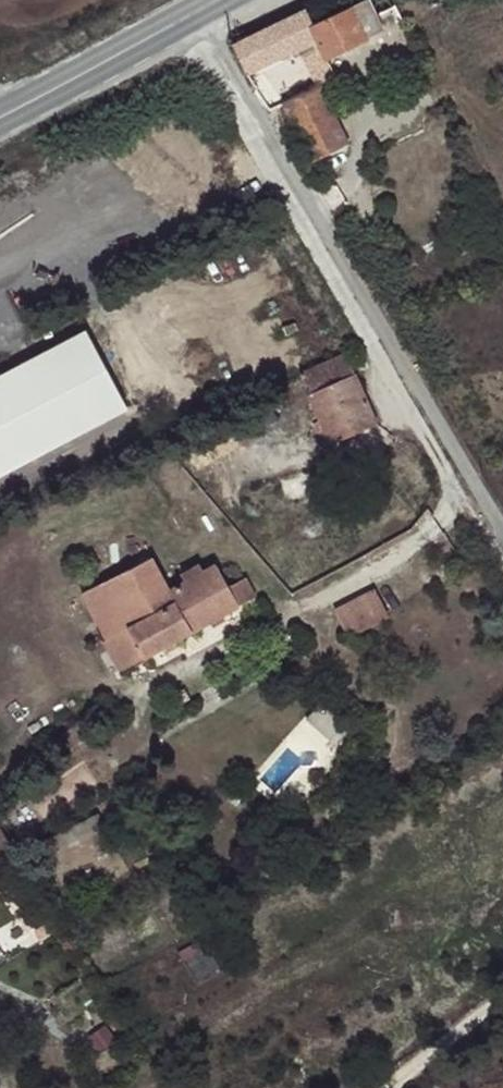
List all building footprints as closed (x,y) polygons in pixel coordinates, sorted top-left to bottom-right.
[(306,7),(232,42),(246,70),(318,38),(327,56),(382,30),(368,0),(362,0),(313,22),(306,7)] [(308,160),(346,143),(318,83),(281,100),(284,109),(278,112),(280,118),(288,115),(308,160)] [(129,406),(90,326),(0,370),(0,469),(129,406)] [(302,381),(349,360),(346,354),(299,374),(302,381)] [(370,412),(349,360),(302,381),(328,442),(349,432),(344,423),(370,412)] [(344,423),(349,432),(374,421),(370,412),(344,423)] [(109,580),(83,595),(104,641),(127,628),(142,657),(254,597),(243,576),(226,585),(225,583),(259,565),(250,548),(217,566),(215,564),(170,589),(152,557),(109,580)] [(349,632),(393,614),(382,586),(338,603),(349,632)] [(127,628),(104,641),(103,641),(119,671),(142,657),(127,628)] [(15,850),(0,827),(0,860),(15,850)]
